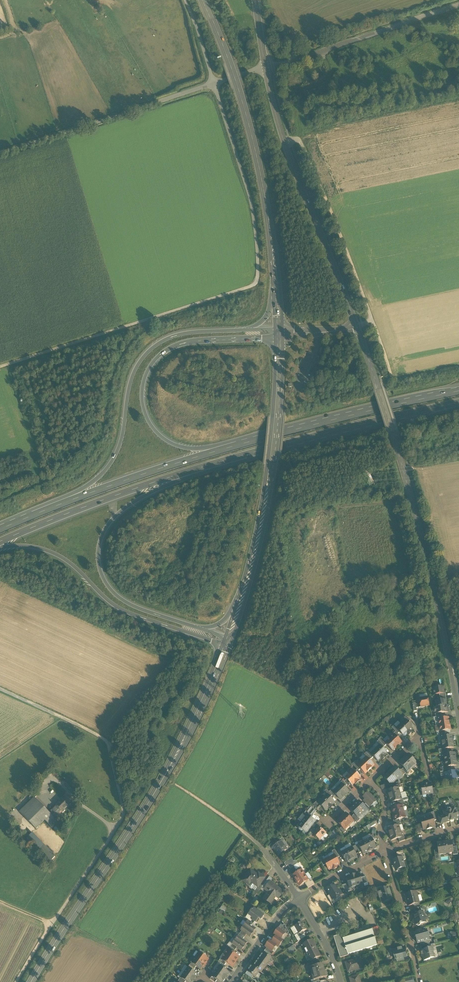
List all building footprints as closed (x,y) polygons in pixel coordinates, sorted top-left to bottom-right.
[(433,689),(434,696),(439,695),(444,694),(443,687),(433,689)] [(419,699),(421,708),(429,706),(428,698),(426,698),(420,699),(419,699)] [(435,701),(436,708),(446,706),(445,700),(440,701),(435,701)] [(447,712),(446,706),(436,708),(434,709),(435,715),(435,714),(441,713),(447,712)] [(405,721),(401,725),(410,734),(411,733),(411,732),(411,731),(412,730),(410,729),(411,728),(411,727),(408,723),(405,720),(405,721)] [(409,736),(410,734),(401,725),(397,728),(397,729),(400,732),(404,736),(405,737),(407,735),(408,736),(409,736)] [(394,731),(396,732),(398,734),(400,732),(397,729),(397,728),(394,726),(392,728),(394,731)] [(394,735),(390,739),(397,747),(401,743),(398,739),(394,735)] [(378,740),(379,741),(385,747),(387,745),(385,743),(386,743),(383,741),(381,738),(378,740)] [(393,751),(397,747),(390,739),(386,743),(385,743),(387,745),(393,751)] [(382,749),(385,747),(379,741),(376,743),(379,746),(380,746),(382,749)] [(379,746),(375,750),(384,759),(385,758),(385,757),(384,756),(386,754),(386,753),(382,749),(380,746),(379,746)] [(383,760),(384,759),(375,750),(371,754),(374,757),(378,761),(379,761),(381,759),(382,760),(383,760)] [(372,759),(366,753),(363,755),(366,758),(369,761),(372,759)] [(408,755),(404,759),(412,768),(416,764),(417,764),(413,760),(408,755)] [(366,758),(362,762),(370,770),(374,766),(369,761),(366,758)] [(408,772),(412,768),(404,759),(399,763),(404,768),(408,772)] [(365,774),(370,770),(362,762),(358,766),(361,769),(365,774)] [(395,767),(390,772),(397,779),(402,775),(399,772),(395,767)] [(353,770),(349,774),(358,784),(360,782),(359,780),(361,778),(359,776),(355,772),(353,770)] [(445,776),(446,783),(453,781),(454,779),(458,778),(458,771),(453,772),(449,773),(448,773),(448,774),(444,774),(445,776)] [(397,779),(390,772),(384,778),(389,783),(393,783),(397,779)] [(356,786),(358,784),(349,774),(345,779),(346,780),(350,785),(352,787),(354,785),(356,786)] [(341,784),(337,788),(344,796),(349,792),(345,788),(342,784),(341,784)] [(426,795),(428,796),(430,794),(432,794),(433,794),(432,789),(431,784),(421,785),(422,788),(420,791),(422,792),(423,795),(426,795)] [(340,800),(344,796),(337,788),(333,792),(333,793),(336,796),(340,800)] [(387,791),(389,797),(400,794),(398,789),(398,788),(394,789),(387,791)] [(330,798),(332,796),(329,793),(326,790),(324,792),(327,795),(330,798)] [(365,799),(371,806),(372,805),(376,802),(368,793),(363,797),(365,799)] [(402,800),(401,800),(400,794),(389,797),(391,803),(397,801),(402,800)] [(327,795),(323,799),(331,808),(333,807),(333,806),(332,805),(334,803),(334,802),(330,798),(327,795)] [(56,806),(61,811),(63,813),(65,811),(64,810),(71,803),(64,797),(61,800),(62,800),(56,806)] [(20,812),(35,829),(45,820),(50,826),(56,820),(54,818),(50,814),(49,813),(35,798),(32,800),(20,812)] [(330,810),(331,808),(323,799),(319,803),(318,803),(321,806),(325,810),(326,811),(328,809),(329,810),(330,810)] [(363,801),(365,804),(369,808),(371,806),(365,799),(363,801)] [(313,805),(317,810),(321,806),(318,803),(319,803),(317,801),(313,805)] [(359,801),(354,805),(362,814),(366,810),(366,809),(363,806),(359,801)] [(372,811),(369,808),(365,804),(363,806),(366,809),(366,810),(369,813),(372,811)] [(358,817),(362,814),(354,805),(350,809),(354,814),(358,818),(358,817)] [(56,815),(61,811),(56,806),(51,811),(52,812),(50,814),(54,818),(56,816),(56,815)] [(391,809),(393,815),(404,812),(402,806),(399,807),(391,809)] [(307,815),(311,818),(316,811),(310,807),(305,813),(307,815)] [(444,816),(446,823),(458,819),(457,817),(457,816),(458,815),(458,814),(456,813),(454,814),(452,809),(451,810),(450,809),(449,808),(448,809),(447,810),(447,811),(443,812),(444,816)] [(405,817),(404,812),(393,815),(394,820),(395,821),(399,819),(405,818),(405,817)] [(346,814),(341,818),(349,826),(353,822),(351,819),(346,814)] [(303,830),(304,831),(306,833),(315,821),(311,818),(307,815),(305,817),(301,823),(298,826),(300,827),(299,828),(299,830),(301,831),(302,831),(303,830)] [(432,816),(426,818),(430,829),(431,829),(431,828),(432,828),(435,827),(434,821),(432,816)] [(345,830),(349,826),(341,818),(337,822),(342,827),(345,830)] [(428,830),(430,829),(426,818),(421,819),(420,819),(422,825),(424,830),(427,829),(428,829),(428,830)] [(388,829),(390,835),(400,832),(399,826),(395,827),(388,829)] [(320,840),(321,839),(325,834),(326,833),(319,828),(318,828),(315,831),(313,834),(320,840)] [(402,837),(400,832),(390,835),(391,840),(398,838),(402,837)] [(27,838),(49,862),(55,857),(32,833),(27,838)] [(372,838),(364,842),(368,852),(377,848),(373,841),(372,838)] [(274,849),(278,855),(287,849),(282,842),(277,845),(275,847),(274,849)] [(363,854),(368,852),(364,842),(358,844),(362,852),(363,854)] [(438,848),(439,855),(444,854),(443,852),(453,851),(452,847),(452,846),(451,842),(437,844),(438,848)] [(352,847),(346,850),(352,860),(357,857),(352,847)] [(346,863),(352,860),(346,850),(341,853),(342,855),(346,863)] [(334,855),(329,858),(335,869),(337,868),(337,867),(336,866),(339,865),(339,864),(336,859),(334,855)] [(286,867),(288,865),(294,861),(291,858),(284,863),(286,867)] [(334,870),(335,869),(329,858),(324,861),(326,864),(329,869),(330,870),(332,868),(333,869),(334,870)] [(395,868),(396,870),(399,869),(405,867),(403,861),(402,858),(398,859),(393,861),(395,868)] [(295,860),(294,861),(288,865),(290,869),(294,866),(298,864),(295,860)] [(243,881),(247,884),(249,881),(257,887),(258,888),(260,885),(265,878),(259,873),(257,875),(256,874),(256,875),(253,873),(254,873),(250,870),(243,881)] [(293,876),(296,881),(305,875),(302,870),(301,870),(297,873),(293,876)] [(354,875),(353,875),(356,886),(363,884),(361,878),(360,874),(356,876),(354,875)] [(308,880),(305,875),(296,881),(300,886),(304,883),(308,880)] [(350,888),(356,886),(353,875),(351,876),(350,877),(346,879),(348,884),(349,889),(350,888)] [(269,877),(262,887),(265,890),(271,881),(273,879),(269,877)] [(255,891),(257,887),(249,881),(247,884),(247,885),(249,887),(250,888),(250,889),(251,889),(253,889),(255,891)] [(265,890),(268,892),(269,892),(268,891),(273,884),(274,885),(274,884),(271,881),(265,890)] [(284,892),(274,885),(273,884),(268,891),(269,892),(268,892),(263,899),(270,904),(274,899),(271,897),(273,895),(276,897),(279,899),(284,892)] [(342,886),(346,893),(351,891),(350,888),(349,889),(348,884),(342,886)] [(255,896),(262,887),(260,885),(258,888),(257,887),(255,891),(252,894),(255,896)] [(330,895),(333,899),(334,899),(340,895),(342,894),(340,890),(338,891),(335,886),(327,890),(330,895)] [(384,897),(385,902),(392,900),(388,888),(382,890),(379,891),(381,898),(384,897)] [(405,895),(408,906),(419,903),(419,902),(417,896),(416,892),(409,894),(405,895)] [(332,904),(336,902),(334,899),(333,899),(330,895),(327,896),(332,904)] [(252,919),(256,922),(258,918),(261,920),(264,916),(263,916),(258,912),(258,911),(254,908),(252,911),(251,910),(248,914),(252,917),(253,918),(252,919)] [(413,923),(418,926),(420,926),(421,923),(425,922),(424,916),(422,916),(421,912),(413,914),(414,919),(412,922),(413,923)] [(246,922),(243,926),(254,934),(256,932),(255,931),(253,930),(255,928),(251,926),(246,922)] [(306,930),(302,922),(291,928),(295,935),(297,934),(299,933),(299,934),(303,932),(306,930)] [(253,937),(254,934),(243,926),(240,930),(241,931),(246,935),(249,937),(250,935),(251,936),(253,937)] [(274,935),(276,936),(281,939),(285,933),(282,931),(278,928),(274,935)] [(355,934),(342,938),(348,954),(377,945),(372,929),(370,929),(363,931),(355,934)] [(416,938),(418,944),(420,943),(428,941),(429,940),(428,935),(425,935),(424,931),(422,932),(416,933),(414,934),(415,938),(416,938)] [(348,956),(348,954),(342,938),(342,935),(334,937),(340,958),(348,956)] [(238,936),(235,940),(246,948),(247,946),(246,945),(245,944),(246,942),(243,940),(238,936)] [(276,936),(272,942),(277,945),(279,947),(283,941),(281,939),(276,936)] [(244,950),(246,948),(235,940),(232,944),(237,948),(240,950),(242,949),(243,949),(244,950)] [(272,951),(277,945),(272,942),(270,940),(265,947),(267,948),(272,952),(272,951)] [(303,945),(311,961),(320,956),(312,940),(303,945)] [(288,949),(291,955),(296,951),(293,946),(288,949)] [(395,959),(396,959),(404,958),(406,957),(405,953),(406,953),(404,947),(393,950),(393,951),(394,955),(394,956),(395,956),(395,959)] [(423,957),(424,961),(430,959),(434,958),(432,951),(433,951),(433,948),(429,948),(424,949),(425,950),(422,951),(421,951),(422,957),(423,957)] [(228,950),(225,955),(236,962),(239,957),(233,953),(228,950)] [(199,953),(195,958),(205,965),(208,960),(204,956),(199,953)] [(259,959),(264,962),(267,964),(272,958),(270,957),(264,953),(263,953),(259,959)] [(233,967),(236,962),(225,955),(222,960),(226,963),(233,967)] [(201,970),(205,965),(195,958),(191,963),(196,966),(201,970)] [(347,967),(348,973),(355,971),(354,969),(363,966),(360,959),(353,961),(345,963),(346,967),(347,967)] [(257,961),(253,967),(260,972),(262,969),(263,970),(267,964),(264,962),(262,964),(257,961)] [(313,980),(314,980),(319,979),(327,977),(326,972),(324,973),(323,965),(312,968),(314,975),(312,976),(313,980)] [(219,966),(216,971),(225,978),(229,973),(225,970),(219,966)] [(256,978),(260,972),(253,967),(251,966),(247,972),(248,972),(253,976),(256,978)] [(188,968),(184,973),(194,980),(198,975),(193,971),(188,968)] [(225,978),(216,971),(212,977),(217,980),(219,981),(223,981),(225,978)] [(194,980),(184,973),(181,978),(186,981),(187,981),(192,981),(194,980)]
